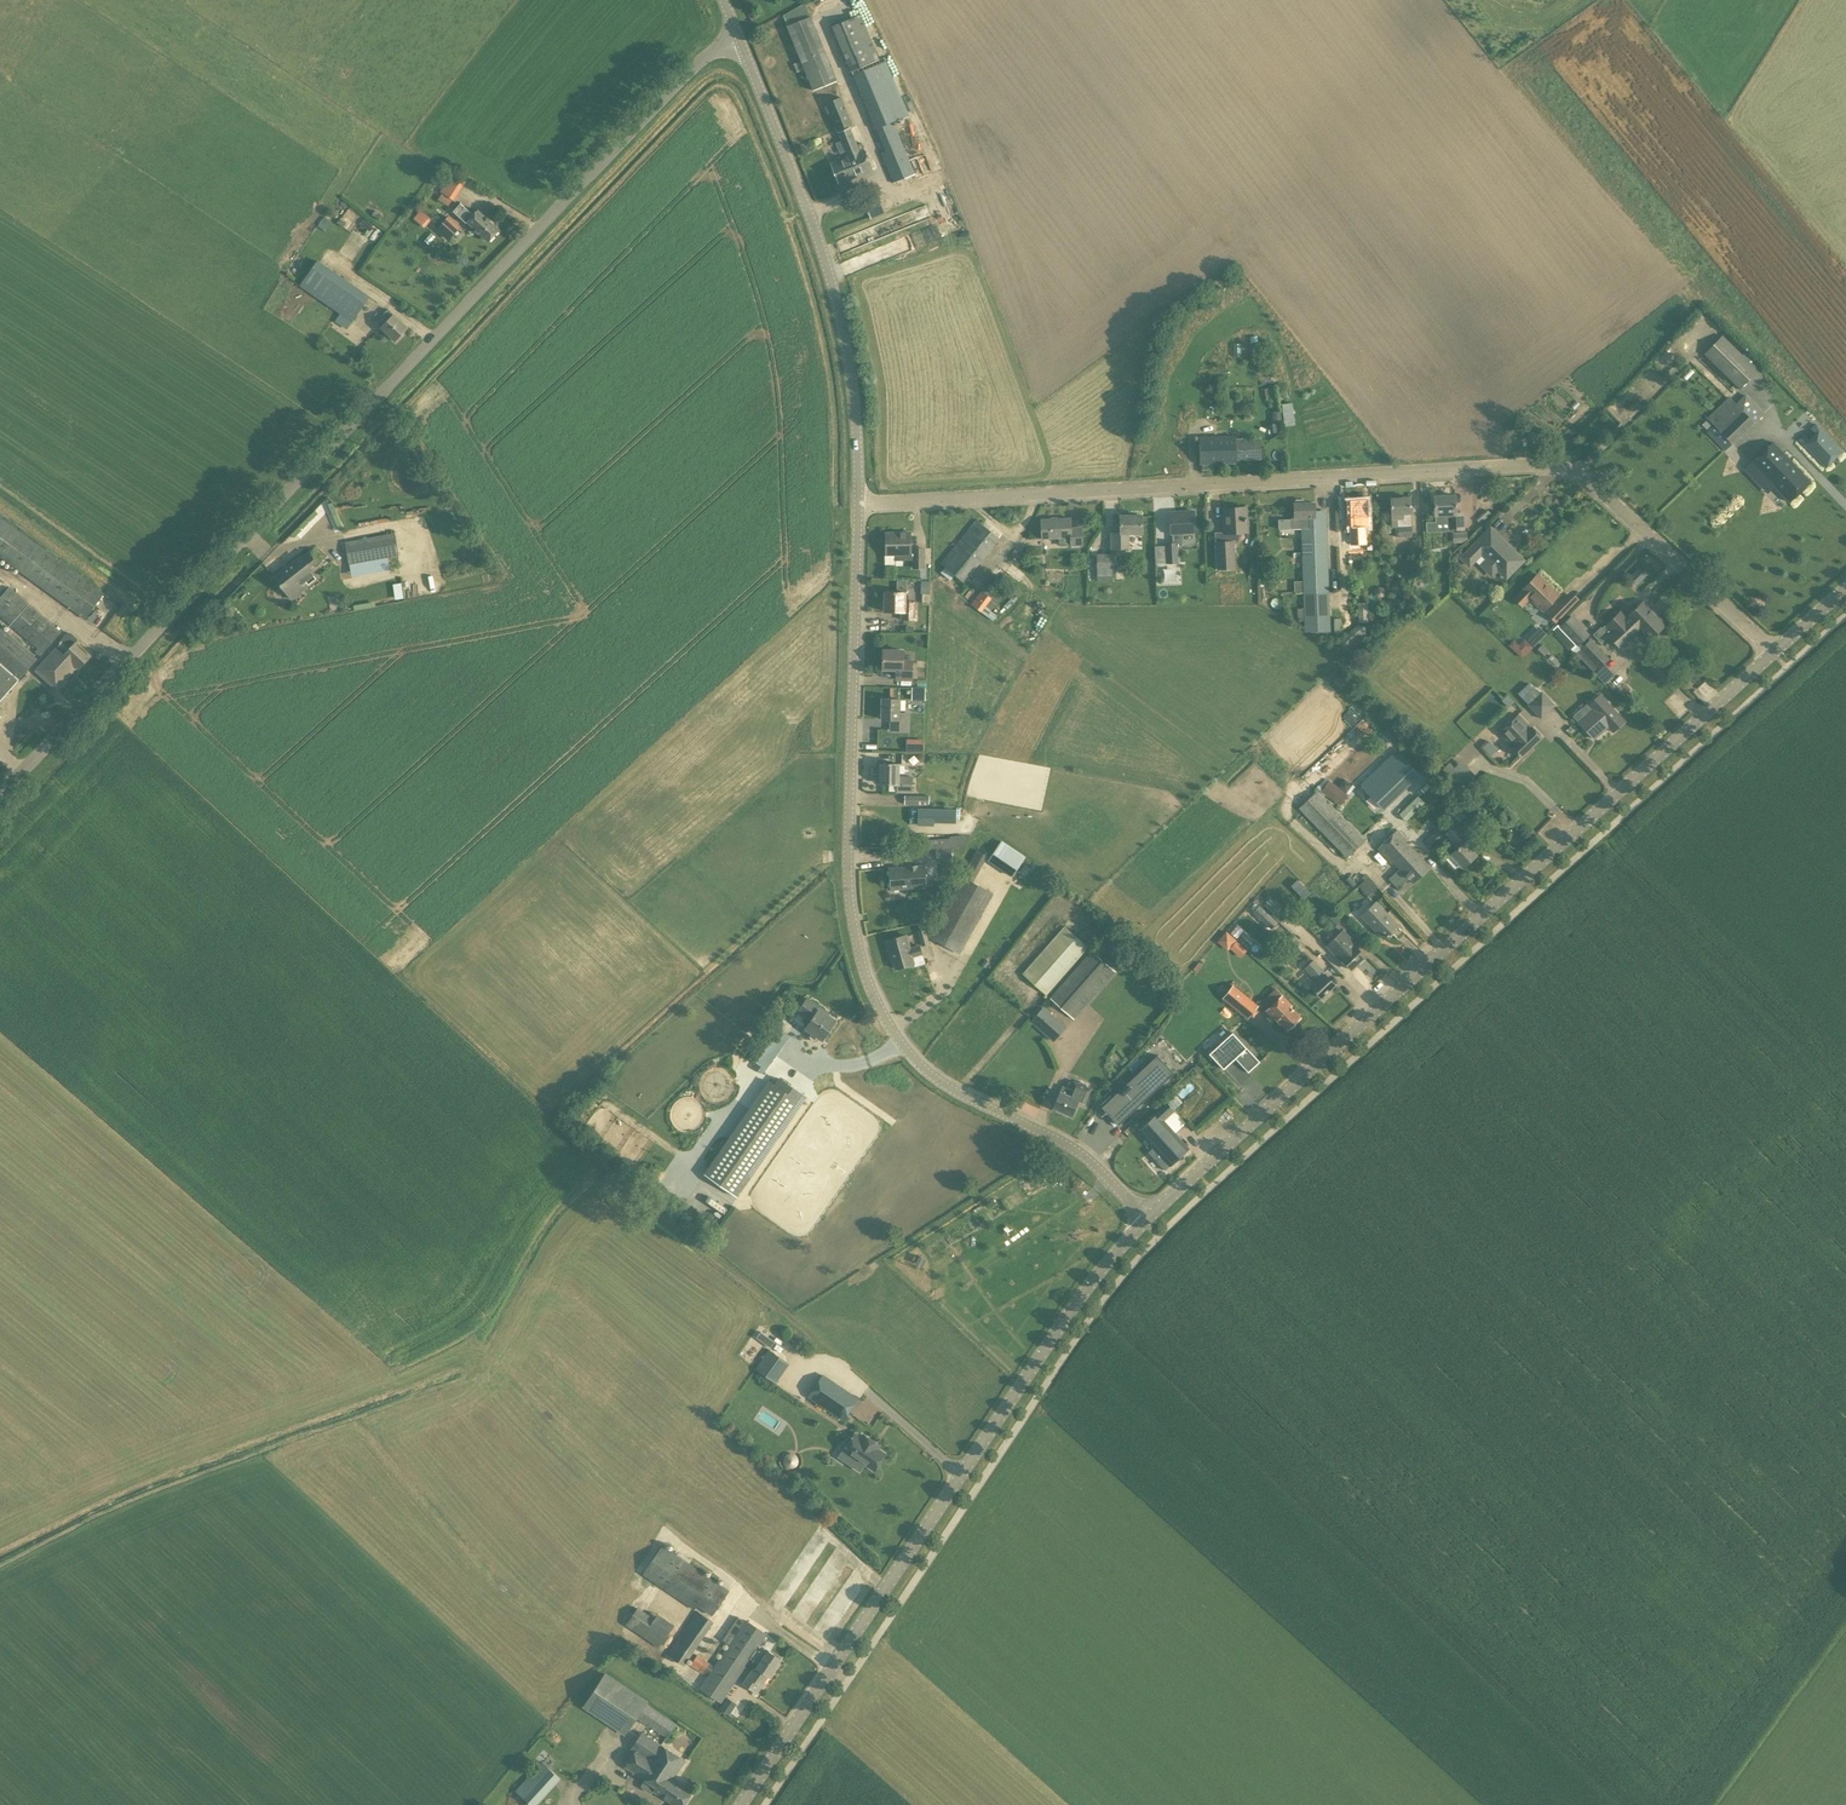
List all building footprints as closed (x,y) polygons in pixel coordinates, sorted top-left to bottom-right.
[(879,61),(864,14),(833,24),(849,71),(879,61)] [(811,16),(800,20),(786,25),(806,75),(813,91),(836,82),(838,81),(811,16)] [(886,78),(877,82),(858,91),(885,152),(880,154),(893,184),(916,174),(890,113),(900,108),(886,78)] [(825,103),(837,130),(852,124),(841,96),(825,103)] [(872,170),(864,150),(861,143),(857,145),(850,127),(838,132),(841,140),(836,143),(840,154),(846,152),(847,156),(830,163),(839,184),(872,170)] [(454,200),(466,181),(455,174),(446,188),(443,193),(454,200)] [(870,202),(865,204),(867,211),(882,205),(879,198),(870,202)] [(465,221),(467,222),(489,242),(500,230),(488,219),(478,210),(473,215),(460,203),(453,212),(464,222),(465,221)] [(912,213),(914,220),(930,215),(928,207),(912,213)] [(425,227),(433,218),(422,209),(415,218),(425,227)] [(459,228),(448,218),(438,229),(449,239),(459,228)] [(318,261),(300,286),(338,313),(352,323),(370,297),(318,261)] [(408,328),(394,315),(387,309),(375,322),(381,328),(395,341),(408,328)] [(1740,390),(1759,371),(1763,366),(1755,358),(1750,363),(1722,335),(1704,355),(1740,390)] [(1700,422),(1708,430),(1706,433),(1724,452),(1764,413),(1746,394),(1736,404),(1729,397),(1710,415),(1707,418),(1706,417),(1700,422)] [(1291,403),(1281,404),(1282,412),(1292,411),(1291,403)] [(1804,436),(1799,440),(1825,467),(1841,452),(1815,425),(1811,429),(1815,434),(1808,441),(1804,436)] [(1236,460),(1260,459),(1266,459),(1265,448),(1260,448),(1259,439),(1235,439),(1235,435),(1225,436),(1198,437),(1199,464),(1201,464),(1202,471),(1213,471),(1213,464),(1236,463),(1236,460)] [(1773,442),(1751,463),(1789,503),(1810,482),(1784,455),(1773,442)] [(1464,511),(1456,512),(1455,495),(1434,496),(1436,532),(1454,531),(1454,530),(1464,529),(1464,511)] [(1391,498),(1392,520),(1392,527),(1395,527),(1396,537),(1412,537),(1411,513),(1410,497),(1391,498)] [(1350,499),(1351,518),(1352,545),(1367,544),(1366,527),(1368,527),(1368,518),(1367,498),(1350,499)] [(1326,510),(1315,510),(1315,503),(1294,503),(1294,516),(1293,516),(1291,519),(1278,519),(1279,529),(1289,529),(1291,526),(1294,529),(1301,529),(1302,581),(1294,581),(1294,593),(1303,593),(1303,608),(1297,608),(1298,618),(1303,618),(1304,632),(1330,631),(1326,510)] [(1223,508),(1225,531),(1215,532),(1217,570),(1236,569),(1234,541),(1238,541),(1238,532),(1247,532),(1246,507),(1223,508)] [(1171,534),(1173,534),(1173,543),(1157,544),(1158,564),(1179,563),(1178,545),(1181,545),(1181,534),(1195,533),(1194,511),(1169,512),(1171,534)] [(1130,549),(1129,533),(1142,533),(1142,514),(1120,515),(1120,531),(1110,532),(1111,550),(1130,549)] [(0,517),(0,557),(85,619),(104,593),(0,517)] [(1082,526),(1071,527),(1070,518),(1041,519),(1042,539),(1058,538),(1059,546),(1083,545),(1082,526)] [(1000,538),(976,519),(940,563),(964,583),(1000,538)] [(1483,555),(1486,558),(1479,565),(1492,577),(1499,570),(1506,578),(1524,560),(1491,527),(1473,545),(1460,558),(1470,568),(1483,555)] [(886,554),(895,554),(895,560),(913,559),(913,567),(925,567),(924,548),(914,548),(914,553),(911,553),(910,532),(886,533),(886,554)] [(1467,542),(1467,532),(1452,533),(1452,543),(1467,542)] [(395,534),(346,543),(350,564),(399,556),(395,534)] [(1097,547),(1088,547),(1088,571),(1097,571),(1097,574),(1115,573),(1115,553),(1097,553),(1097,547)] [(308,550),(300,557),(274,577),(292,600),(318,579),(310,568),(317,562),(308,550)] [(1637,586),(1650,574),(1641,564),(1628,576),(1637,586)] [(931,593),(932,569),(922,569),(922,593),(931,593)] [(1543,611),(1559,594),(1538,573),(1522,590),(1543,611)] [(1009,586),(993,574),(971,604),(993,621),(997,616),(990,611),(1009,586)] [(0,597),(0,616),(43,653),(61,631),(10,586),(0,597)] [(1555,623),(1579,599),(1570,590),(1546,615),(1555,623)] [(917,602),(906,601),(906,592),(885,592),(884,611),(901,612),(900,619),(917,620),(917,602)] [(1644,600),(1627,617),(1620,610),(1604,625),(1611,632),(1608,635),(1621,648),(1639,631),(1648,641),(1666,624),(1644,600)] [(1359,622),(1369,621),(1368,602),(1359,602),(1359,622)] [(1539,608),(1533,614),(1539,619),(1545,613),(1539,608)] [(1573,651),(1590,635),(1571,615),(1559,626),(1558,624),(1552,629),(1573,651)] [(1347,653),(1368,635),(1357,624),(1337,641),(1347,653)] [(37,659),(0,625),(0,700),(37,659)] [(1526,638),(1519,644),(1515,639),(1510,645),(1523,658),(1535,647),(1526,638)] [(1594,673),(1609,659),(1590,638),(1575,652),(1594,673)] [(64,655),(57,648),(36,670),(56,688),(59,685),(63,685),(67,681),(67,677),(77,667),(79,668),(91,655),(81,646),(77,641),(64,655)] [(912,680),(913,660),(903,660),(903,650),(883,649),(883,669),(896,669),(896,679),(912,680)] [(912,687),(912,699),(925,700),(925,687),(912,687)] [(1542,691),(1541,692),(1534,687),(1522,698),(1528,704),(1541,718),(1555,705),(1542,691)] [(1613,732),(1624,722),(1600,694),(1588,705),(1592,709),(1579,722),(1594,739),(1608,726),(1613,732)] [(909,712),(900,712),(900,699),(882,698),(881,719),(890,719),(890,730),(908,731),(909,712)] [(1511,747),(1520,756),(1542,736),(1533,726),(1532,728),(1518,713),(1499,731),(1512,746),(1511,747)] [(908,738),(908,749),(925,750),(926,739),(908,738)] [(1490,741),(1483,746),(1491,756),(1498,750),(1490,741)] [(1388,742),(1382,748),(1387,754),(1394,748),(1388,742)] [(1370,795),(1383,809),(1419,774),(1396,751),(1378,769),(1371,761),(1354,777),(1361,785),(1356,790),(1365,799),(1370,795)] [(880,783),(897,784),(896,792),(913,792),(913,776),(899,776),(899,764),(881,763),(880,783)] [(1321,791),(1336,802),(1344,791),(1329,780),(1321,791)] [(1347,858),(1366,840),(1317,790),(1298,808),(1347,858)] [(905,795),(905,804),(929,805),(929,795),(905,795)] [(957,823),(957,808),(917,808),(916,823),(957,823)] [(1458,848),(1451,855),(1463,868),(1476,855),(1470,848),(1475,843),(1457,823),(1445,834),(1458,848)] [(1431,850),(1445,838),(1438,829),(1424,842),(1431,850)] [(1394,862),(1400,868),(1388,878),(1398,889),(1409,878),(1413,883),(1430,868),(1406,842),(1408,840),(1398,830),(1377,849),(1392,864),(1394,862)] [(950,838),(922,840),(923,849),(935,849),(936,859),(952,858),(950,838)] [(988,860),(1012,876),(1025,857),(1001,840),(988,860)] [(978,850),(964,876),(962,875),(928,936),(941,944),(939,948),(953,956),(956,952),(960,954),(994,894),(973,882),(988,855),(978,850)] [(1017,871),(1026,876),(1031,868),(1023,863),(1017,871)] [(924,864),(889,867),(891,890),(926,887),(924,864)] [(927,885),(936,884),(935,864),(926,864),(927,885)] [(1351,890),(1361,901),(1377,887),(1368,876),(1351,890)] [(1271,897),(1265,904),(1276,914),(1283,907),(1271,897)] [(1364,913),(1374,901),(1368,897),(1358,909),(1364,913)] [(1406,933),(1397,925),(1398,925),(1376,902),(1362,915),(1383,938),(1390,932),(1399,940),(1406,933)] [(1259,905),(1252,912),(1271,929),(1277,922),(1259,905)] [(1322,914),(1335,925),(1340,919),(1328,908),(1322,914)] [(1248,948),(1254,941),(1235,924),(1229,931),(1248,948)] [(1047,995),(1088,947),(1064,925),(1022,973),(1047,995)] [(1366,956),(1356,946),(1358,944),(1343,929),(1325,945),(1327,947),(1326,948),(1306,926),(1300,933),(1319,954),(1321,952),(1329,961),(1335,956),(1341,961),(1342,960),(1351,970),(1366,956)] [(1217,941),(1228,951),(1237,940),(1226,931),(1217,941)] [(914,963),(913,957),(923,955),(920,944),(910,947),(907,935),(886,940),(891,959),(893,958),(896,968),(914,963)] [(1287,943),(1296,952),(1304,944),(1295,935),(1287,943)] [(1050,998),(1074,1020),(1116,971),(1092,950),(1050,998)] [(1331,963),(1329,961),(1321,952),(1319,954),(1304,968),(1317,982),(1311,987),(1321,998),(1335,985),(1325,974),(1322,970),(1331,963)] [(1222,998),(1247,1019),(1251,1015),(1253,1017),(1258,1011),(1255,1009),(1259,1005),(1233,985),(1222,998)] [(1266,1011),(1270,1014),(1267,1017),(1271,1022),(1274,1019),(1279,1024),(1281,1022),(1287,1030),(1301,1016),(1290,1005),(1291,1004),(1283,995),(1266,1011)] [(806,1028),(811,1032),(810,1034),(810,1037),(811,1040),(814,1042),(817,1042),(819,1041),(821,1039),(822,1039),(835,1021),(805,1000),(798,1011),(811,1021),(806,1028)] [(1030,1021),(1053,1042),(1067,1027),(1044,1006),(1030,1021)] [(763,1074),(789,1035),(781,1030),(787,1020),(775,1012),(746,1056),(756,1063),(753,1067),(763,1074)] [(1224,1068),(1235,1058),(1249,1073),(1260,1062),(1232,1032),(1209,1053),(1214,1058),(1224,1068)] [(1101,1107),(1118,1124),(1174,1073),(1157,1055),(1101,1107)] [(1164,1084),(1169,1090),(1177,1083),(1173,1077),(1169,1080),(1164,1084)] [(736,1197),(761,1162),(807,1097),(783,1080),(779,1086),(773,1082),(707,1177),(736,1197)] [(1072,1116),(1078,1100),(1085,1103),(1092,1088),(1087,1086),(1087,1084),(1081,1081),(1078,1082),(1074,1081),(1071,1089),(1063,1086),(1061,1091),(1053,1108),(1072,1116)] [(720,1120),(732,1100),(722,1094),(710,1113),(720,1120)] [(1170,1165),(1173,1162),(1189,1148),(1164,1121),(1175,1111),(1165,1100),(1154,1111),(1156,1113),(1138,1130),(1153,1147),(1148,1152),(1165,1170),(1169,1165),(1170,1165)] [(769,1349),(755,1368),(776,1383),(790,1364),(769,1349)] [(822,1375),(808,1396),(835,1414),(843,1420),(849,1411),(857,1399),(841,1387),(822,1375)] [(879,1446),(873,1441),(863,1435),(861,1438),(855,1434),(848,1444),(854,1448),(845,1461),(859,1470),(864,1463),(874,1470),(885,1454),(877,1449),(879,1446)] [(663,1544),(642,1574),(694,1609),(697,1605),(712,1616),(730,1591),(663,1544)] [(637,1608),(634,1613),(626,1625),(659,1647),(675,1624),(658,1613),(655,1618),(638,1607),(637,1608)] [(684,1665),(714,1622),(697,1610),(667,1654),(684,1665)] [(730,1645),(716,1666),(697,1655),(690,1666),(708,1677),(701,1688),(721,1702),(767,1634),(747,1620),(746,1622),(738,1617),(724,1638),(724,1641),(730,1645)] [(755,1668),(767,1676),(768,1676),(780,1659),(768,1651),(765,1655),(756,1650),(750,1659),(757,1664),(755,1668)] [(767,1676),(755,1668),(754,1669),(753,1668),(743,1684),(756,1693),(767,1676)] [(582,1707),(625,1735),(637,1718),(666,1737),(676,1722),(646,1703),(648,1701),(605,1672),(582,1707)] [(720,1707),(729,1714),(737,1703),(728,1697),(720,1707)] [(653,1790),(676,1804),(683,1804),(692,1791),(673,1778),(685,1760),(643,1732),(632,1749),(637,1752),(627,1767),(645,1779),(641,1785),(642,1787),(650,1792),(652,1792),(653,1790)] [(560,1779),(537,1758),(533,1763),(537,1767),(515,1791),(530,1804),(536,1804),(560,1779)]
